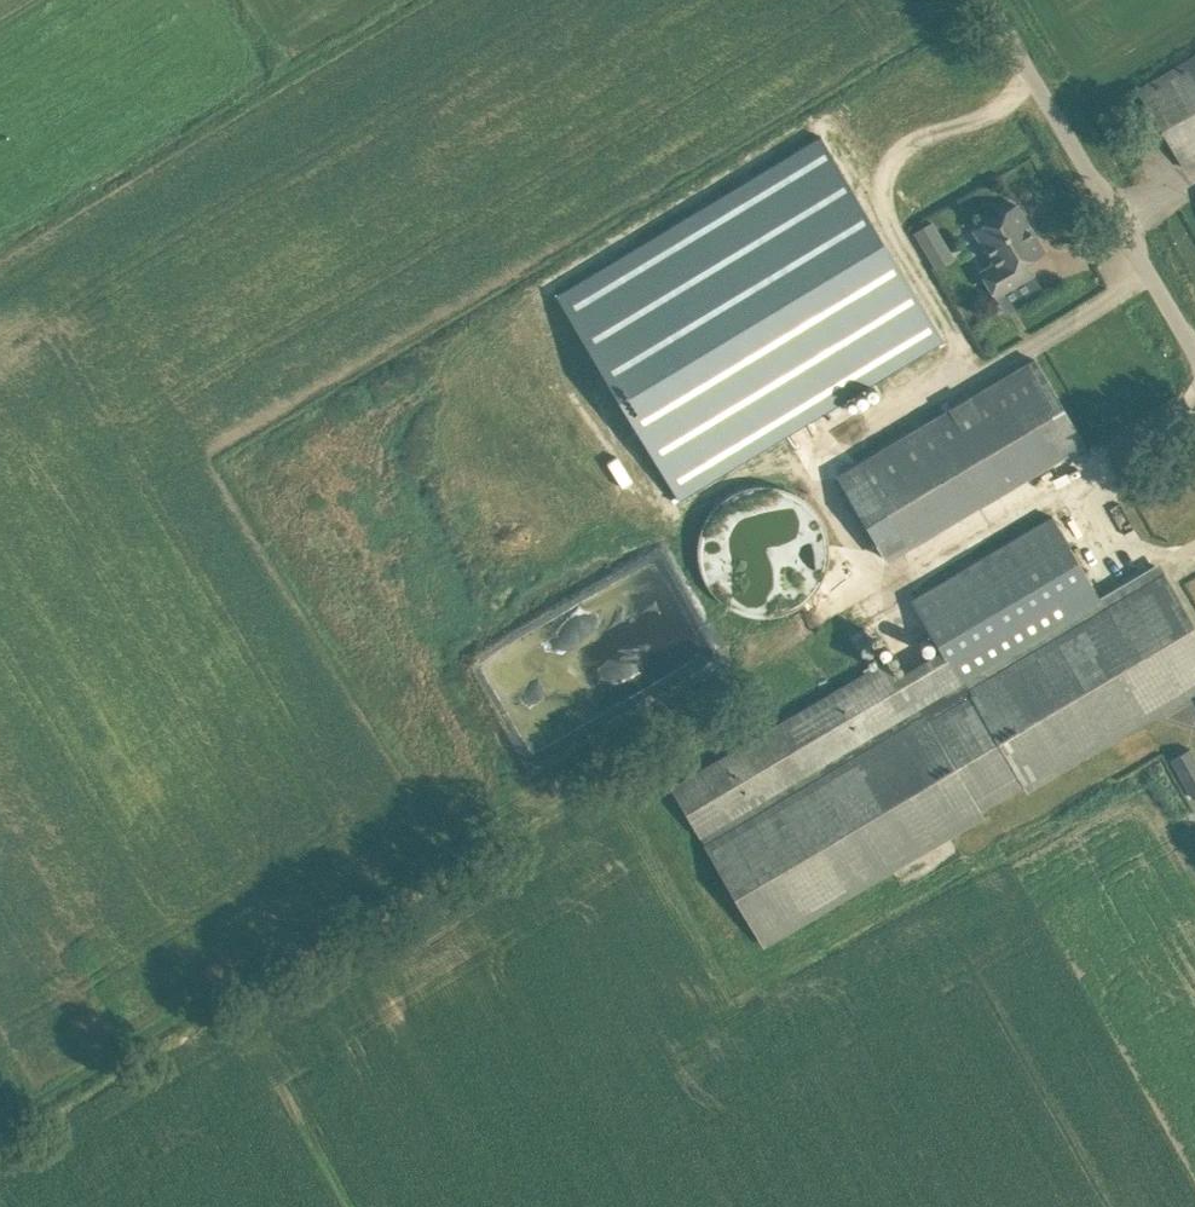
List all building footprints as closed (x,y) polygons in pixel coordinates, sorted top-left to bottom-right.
[(1184,167),(1194,160),(1194,55),(1138,89),(1184,167)] [(821,124),(556,290),(680,499),(943,342),(821,124)] [(1144,144),(1134,150),(1138,158),(1149,152),(1148,150),(1145,146),(1144,144)] [(979,226),(999,259),(981,270),(997,297),(1015,286),(1014,285),(1011,286),(1003,274),(1044,250),(1016,203),(1010,207),(1008,203),(997,210),(999,213),(979,226)] [(936,217),(916,229),(938,267),(958,255),(936,217)] [(1014,370),(837,475),(886,558),(1081,443),(1087,453),(1090,452),(1035,358),(1014,370)] [(700,539),(699,551),(700,562),(703,574),(709,584),(716,594),(725,602),(735,608),(746,612),(757,614),(769,614),(781,612),(792,608),(802,602),(811,594),(818,584),(823,574),(826,562),(828,551),(826,539),(823,527),(818,517),(811,507),(802,499),(792,493),(781,489),(769,487),(757,487),(746,489),(735,493),(725,499),(716,507),(709,517),(703,527),(700,539)] [(941,649),(898,674),(890,659),(675,784),(767,943),(985,817),(980,808),(1024,783),(1027,788),(1194,690),(1194,632),(1155,564),(1100,597),(1053,515),(911,597),(941,649)] [(1173,755),(1191,797),(1194,796),(1194,745),(1173,755)]
